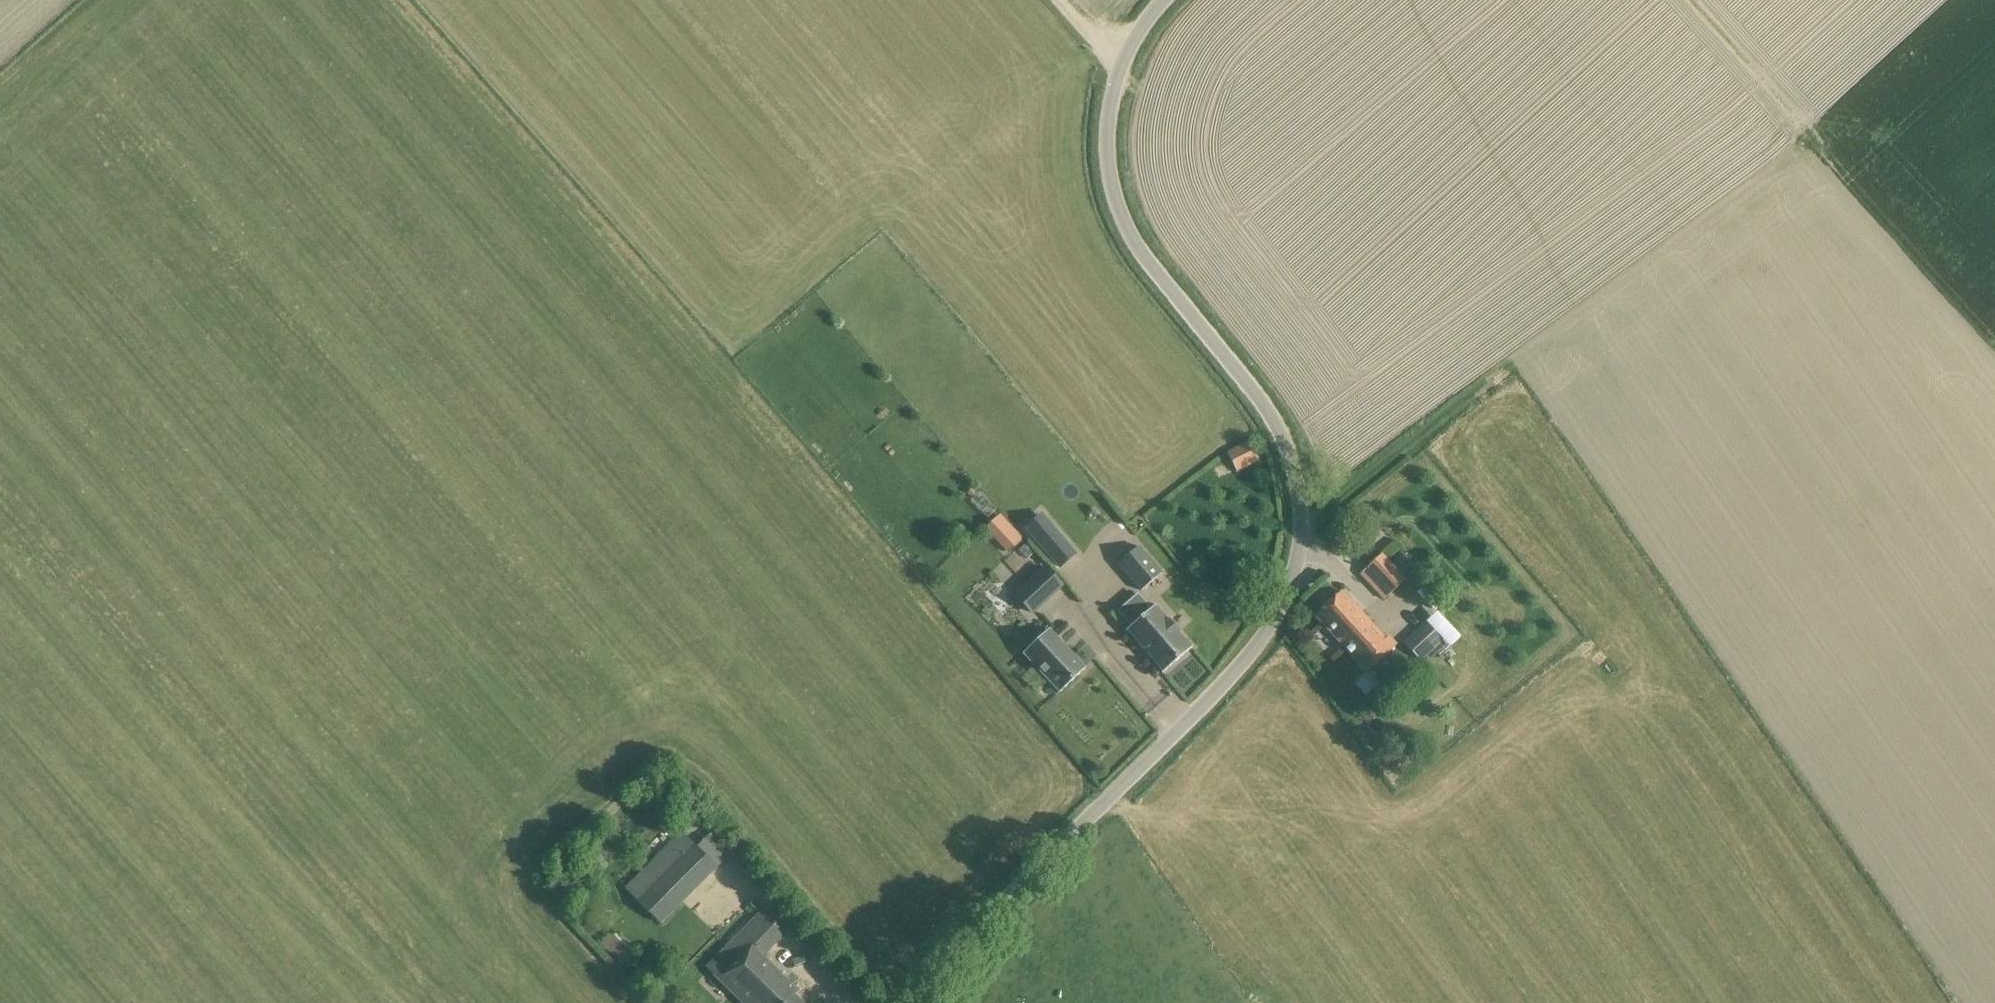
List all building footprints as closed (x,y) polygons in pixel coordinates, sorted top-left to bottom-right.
[(1237,472),(1259,460),(1249,440),(1226,451),(1237,472)] [(1000,511),(987,523),(995,531),(990,536),(1007,554),(1025,537),(1000,511)] [(1042,514),(1025,529),(1059,568),(1076,553),(1042,514)] [(1139,546),(1119,564),(1142,591),(1162,573),(1139,546)] [(1382,554),(1360,575),(1383,600),(1406,579),(1418,568),(1404,553),(1392,564),(1382,554)] [(1016,597),(1031,615),(1062,589),(1046,571),(1016,597)] [(1341,591),(1314,615),(1367,671),(1378,683),(1399,662),(1389,652),(1397,645),(1388,635),(1384,638),(1341,591)] [(1156,605),(1126,631),(1127,632),(1128,630),(1163,671),(1162,672),(1162,673),(1193,647),(1192,646),(1190,647),(1178,633),(1179,632),(1169,620),(1168,621),(1155,607),(1157,605),(1156,605)] [(1426,623),(1404,643),(1420,661),(1442,641),(1426,623)] [(1049,629),(1024,653),(1024,654),(1060,692),(1085,668),(1049,629)] [(681,831),(624,889),(660,923),(717,867),(697,847),(694,844),(681,831)] [(793,995),(798,989),(764,956),(786,933),(762,909),(706,967),(711,973),(742,1002),(786,1002),(793,995)] [(793,995),(786,1002),(802,1002),(793,995)]
